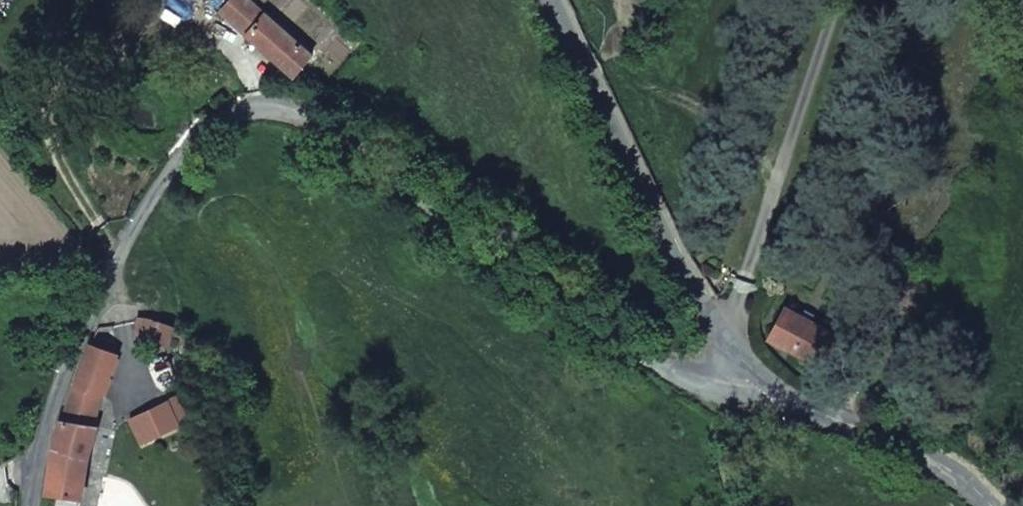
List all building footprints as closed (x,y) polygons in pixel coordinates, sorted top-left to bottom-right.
[(292,76),(310,56),(248,0),(233,0),(221,13),(292,76)] [(140,343),(165,347),(164,326),(142,314),(138,323),(140,329),(138,329),(139,345),(140,345),(140,343)] [(797,327),(783,356),(823,377),(837,348),(797,327)] [(90,426),(92,427),(95,414),(116,356),(91,346),(77,383),(63,421),(90,426)] [(148,411),(160,436),(177,428),(165,403),(148,411)] [(128,421),(140,445),(160,436),(148,411),(128,421)] [(51,455),(46,495),(79,502),(85,462),(95,428),(92,427),(90,426),(63,421),(51,455)]
